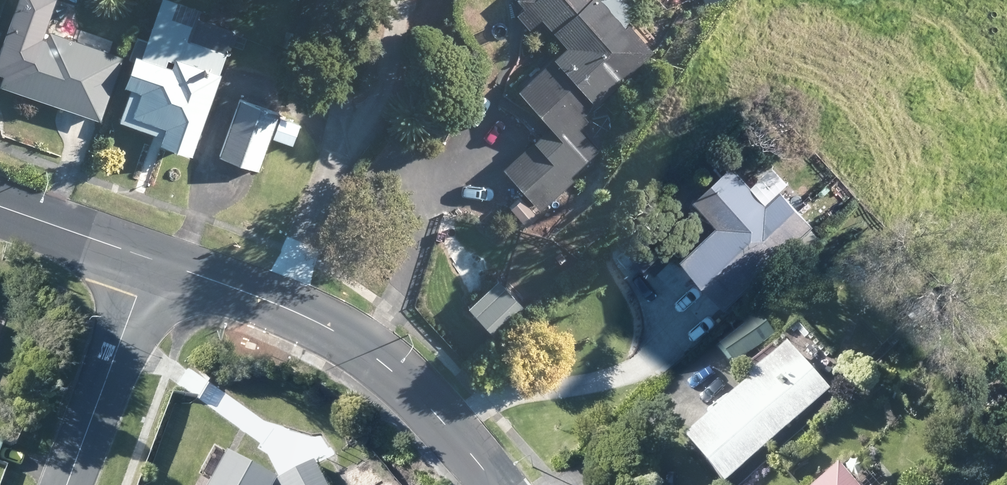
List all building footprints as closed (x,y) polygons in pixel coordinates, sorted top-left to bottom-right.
[(45,0),(10,0),(0,28),(0,92),(48,108),(70,45),(40,34),(36,42),(34,41),(48,1),(45,0)] [(631,0),(510,0),(516,7),(510,13),(522,27),(532,19),(557,46),(508,88),(523,107),(541,128),(495,167),(533,210),(595,157),(570,127),(579,119),(574,113),(596,94),(647,50),(646,50),(620,19),(629,11),(636,6),(631,0)] [(184,31),(151,19),(146,17),(137,43),(131,63),(125,61),(122,60),(112,92),(123,95),(112,127),(153,141),(150,150),(183,161),(185,157),(191,140),(226,34),(188,20),(184,31)] [(62,155),(77,160),(84,162),(98,118),(95,117),(101,100),(80,93),(80,95),(76,107),(75,110),(71,109),(56,153),(62,155)] [(213,159),(252,173),(272,118),(233,103),(213,159)] [(759,203),(739,179),(726,163),(687,197),(709,223),(672,255),(714,304),(717,301),(807,225),(781,196),(776,190),(759,203)] [(488,337),(518,310),(489,279),(481,286),(474,293),(460,306),(488,337)] [(727,365),(731,362),(770,334),(755,313),(712,344),(714,346),(727,365)] [(822,392),(779,342),(741,375),(738,378),(741,381),(689,427),(675,439),(715,484),(822,392)] [(282,477),(236,453),(219,484),(282,484),(285,479),(282,477)] [(285,482),(287,484),(332,484),(320,463),(285,482)] [(826,466),(806,484),(843,484),(826,466)]
